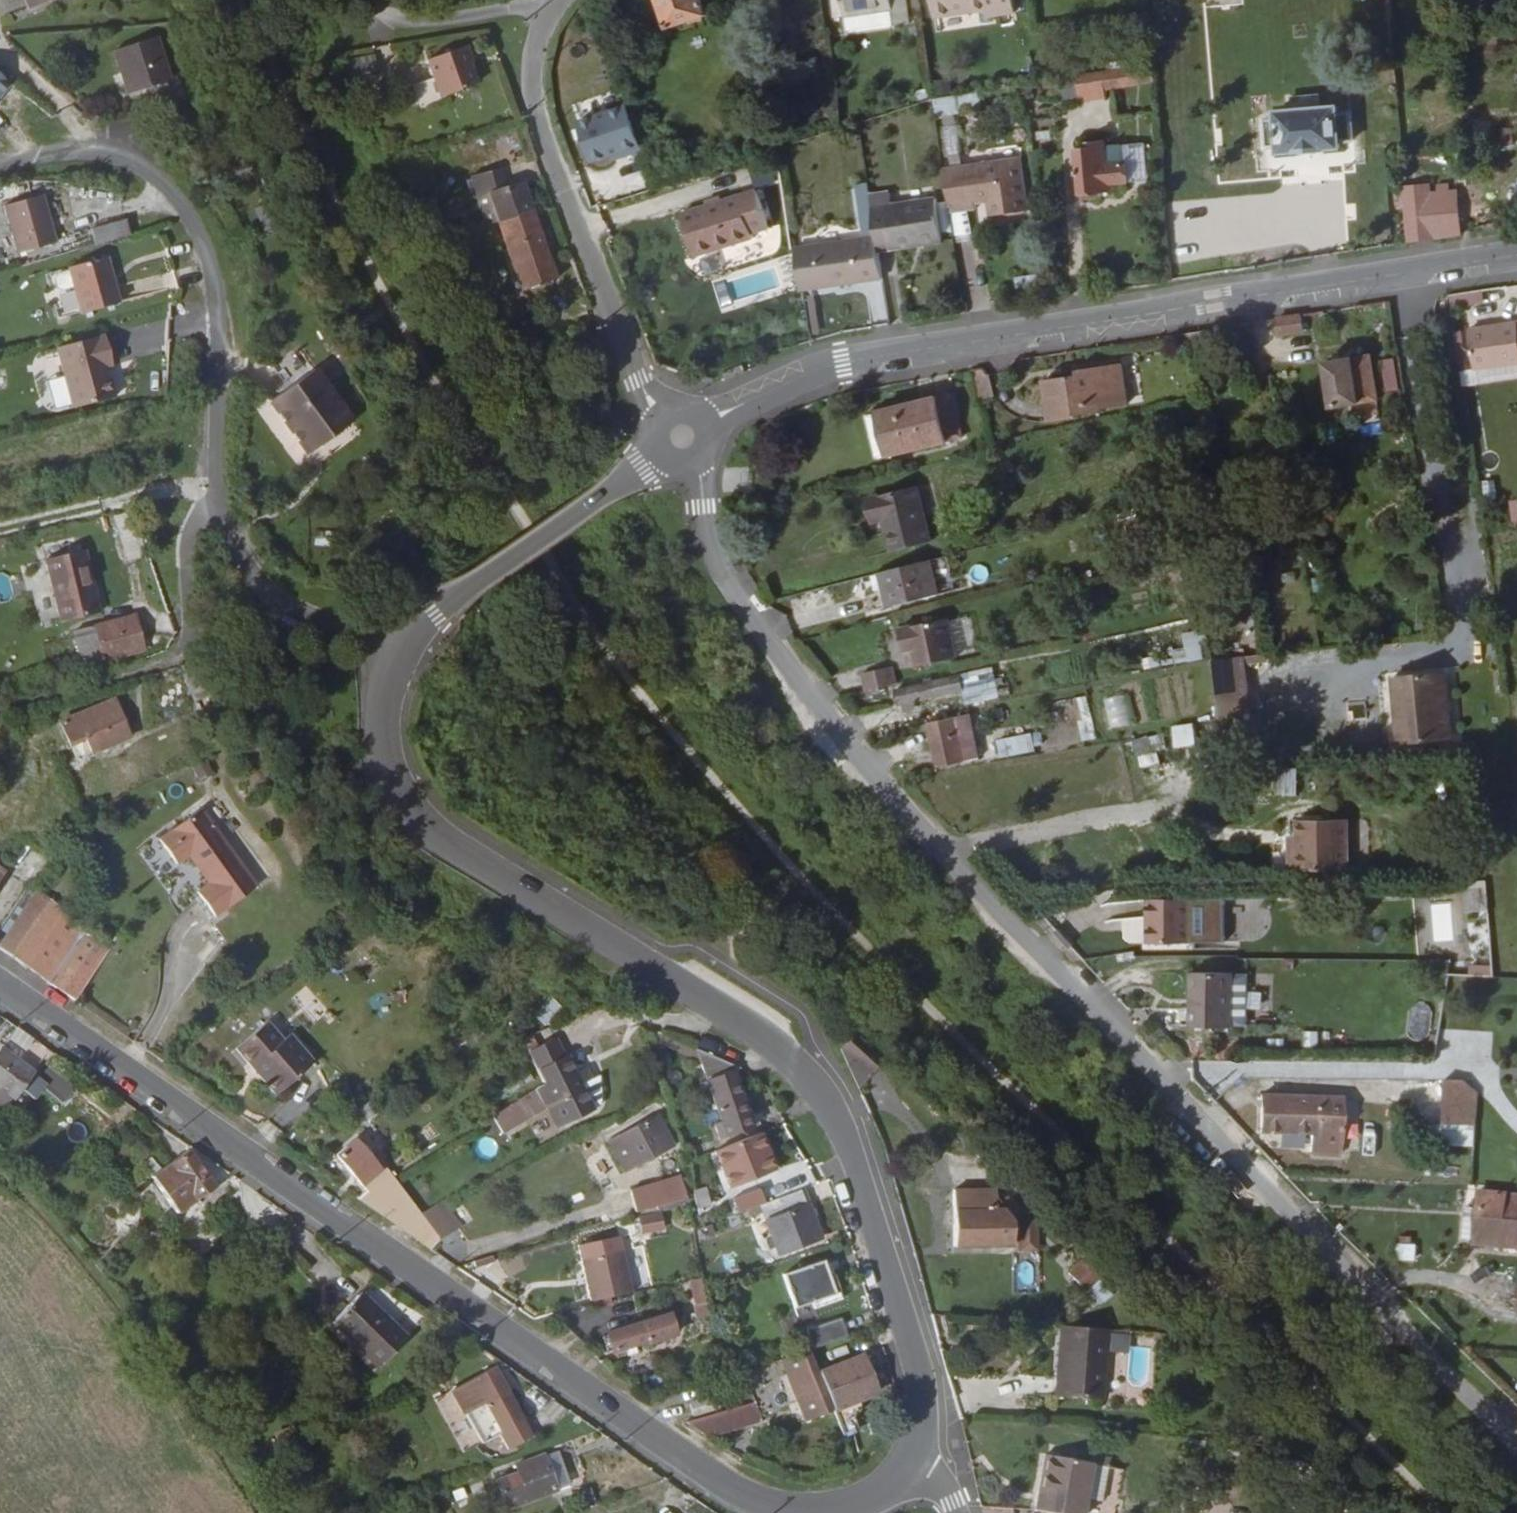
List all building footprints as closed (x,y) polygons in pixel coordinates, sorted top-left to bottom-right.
[(29,8),(26,0),(18,0),(21,10),(29,8)] [(680,29),(715,17),(709,0),(670,0),(680,29)] [(908,0),(844,0),(846,11),(897,4),(909,3),(908,0)] [(1012,0),(934,0),(936,14),(1012,5),(1012,0)] [(177,85),(168,39),(125,48),(134,93),(177,85)] [(481,87),(468,51),(433,64),(445,99),(481,87)] [(16,79),(0,67),(0,100),(16,79)] [(1098,93),(1151,86),(1150,71),(1071,82),(1075,107),(1099,103),(1098,93)] [(951,91),(949,76),(934,78),(936,93),(951,91)] [(417,102),(437,101),(436,81),(416,82),(417,102)] [(982,111),(981,95),(933,102),(932,102),(934,114),(982,111)] [(644,151),(629,106),(580,122),(593,162),(614,156),(626,151),(627,156),(644,151)] [(1275,155),(1337,151),(1337,144),(1349,144),(1349,116),(1337,117),(1336,109),(1274,112),(1274,120),(1266,121),(1266,147),(1274,147),(1275,155)] [(939,155),(955,156),(957,119),(942,118),(939,155)] [(1116,185),(1113,151),(1097,153),(1097,146),(1080,148),(1080,155),(1067,157),(1072,201),(1090,199),(1090,188),(1116,185)] [(627,156),(626,151),(614,156),(615,160),(627,156)] [(939,169),(944,214),(969,213),(969,207),(985,205),(995,205),(996,219),(1023,218),(1019,162),(939,169)] [(542,189),(539,180),(532,181),(530,172),(488,186),(524,289),(555,280),(545,250),(530,202),(537,200),(536,191),(542,189)] [(862,187),(861,180),(849,181),(850,189),(862,187)] [(788,251),(792,290),(872,281),(870,255),(864,199),(862,187),(850,189),(856,244),(788,251)] [(752,194),(677,216),(689,259),(748,242),(746,237),(763,232),(752,194)] [(1399,196),(1400,248),(1450,242),(1450,201),(1422,202),(1422,196),(1399,196)] [(884,197),(864,199),(870,255),(935,248),(931,206),(885,210),(884,197)] [(30,198),(0,205),(0,246),(2,255),(42,246),(30,198)] [(995,205),(985,205),(986,220),(996,219),(995,205)] [(81,249),(124,237),(120,223),(76,234),(81,249)] [(67,267),(68,271),(75,298),(79,313),(118,303),(106,257),(67,267)] [(75,298),(68,271),(55,274),(52,281),(56,297),(61,301),(75,298)] [(1304,338),(1302,320),(1279,324),(1282,342),(1304,338)] [(1490,330),(1468,334),(1474,374),(1516,367),(1516,336),(1516,333),(1516,326),(1502,328),(1503,332),(1491,334),(1490,330)] [(111,371),(103,340),(54,353),(69,414),(112,403),(105,372),(111,371)] [(597,367),(591,349),(579,352),(585,370),(597,367)] [(1378,359),(1384,391),(1398,388),(1392,356),(1378,359)] [(1333,419),(1380,408),(1369,362),(1322,373),(1333,419)] [(1474,374),(1475,380),(1516,374),(1516,367),(1474,374)] [(1079,373),(1080,378),(1081,385),(1073,386),(1072,379),(1046,385),(1051,425),(1074,422),(1073,418),(1103,415),(1102,411),(1127,407),(1122,368),(1079,373)] [(960,441),(953,396),(878,407),(886,453),(960,441)] [(346,504),(391,475),(355,420),(310,451),(346,504)] [(880,521),(888,552),(930,542),(916,487),(871,498),(877,521),(880,521)] [(871,523),(877,521),(871,498),(865,499),(871,523)] [(1508,500),(1510,519),(1516,518),(1516,499),(1508,500)] [(132,561),(152,557),(138,519),(144,507),(121,512),(132,561)] [(97,614),(82,551),(43,560),(57,623),(97,614)] [(926,562),(877,573),(885,609),(936,597),(926,562)] [(144,650),(137,618),(69,633),(76,665),(144,650)] [(949,661),(940,621),(891,633),(896,655),(905,653),(909,670),(949,661)] [(1244,666),(1265,666),(1265,653),(1244,653),(1244,666)] [(219,692),(210,656),(183,664),(194,699),(219,692)] [(1213,712),(1214,732),(1244,731),(1242,656),(1238,657),(1212,659),(1212,667),(1213,712)] [(997,696),(990,668),(893,691),(898,708),(961,693),(964,705),(997,696)] [(854,681),(884,673),(883,671),(853,678),(854,681)] [(858,696),(888,688),(884,673),(854,681),(858,696)] [(1443,738),(1441,673),(1370,674),(1371,740),(1443,738)] [(1084,696),(1075,698),(1084,738),(1093,736),(1084,696)] [(128,736),(116,699),(59,716),(65,738),(84,733),(89,749),(128,736)] [(956,728),(972,724),(970,715),(955,719),(956,728)] [(980,759),(972,724),(956,728),(955,719),(930,725),(932,734),(940,769),(980,759)] [(1172,745),(1193,744),(1191,721),(1170,723),(1172,745)] [(1040,733),(994,735),(995,754),(1041,751),(1040,733)] [(1131,739),(1137,767),(1161,762),(1155,733),(1131,739)] [(1273,794),(1294,795),(1296,767),(1275,766),(1273,794)] [(258,885),(202,807),(155,839),(173,866),(187,857),(205,882),(191,891),(210,919),(258,885)] [(1296,870),(1354,870),(1354,820),(1304,820),(1304,843),(1296,843),(1296,870)] [(63,860),(46,849),(30,838),(9,868),(36,888),(38,885),(43,888),(63,860)] [(1176,936),(1174,890),(1129,892),(1130,913),(1135,913),(1135,938),(1176,936)] [(81,1005),(119,946),(41,891),(4,952),(81,1005)] [(1227,1027),(1228,977),(1187,976),(1187,1026),(1227,1027)] [(1228,977),(1227,1027),(1242,1027),(1242,977),(1228,977)] [(1246,1009),(1261,1009),(1260,988),(1246,989),(1246,1009)] [(547,1026),(565,1010),(551,993),(532,1009),(547,1026)] [(264,1022),(233,1048),(271,1094),(310,1060),(286,1033),(279,1039),(264,1022)] [(549,1087),(538,1093),(544,1107),(551,1104),(561,1126),(596,1111),(584,1085),(579,1073),(572,1058),(568,1060),(558,1039),(532,1051),(543,1073),(549,1087)] [(845,1060),(861,1101),(884,1072),(859,1046),(845,1060)] [(37,1078),(5,1052),(0,1058),(0,1118),(3,1120),(37,1078)] [(702,1052),(712,1080),(735,1071),(742,1069),(733,1064),(719,1060),(711,1056),(702,1052)] [(584,1085),(595,1080),(590,1068),(579,1073),(584,1085)] [(735,1071),(712,1080),(731,1138),(755,1130),(745,1104),(749,1103),(742,1085),(740,1086),(735,1071)] [(595,1080),(584,1085),(596,1111),(602,1106),(605,1101),(602,1077),(595,1080)] [(1470,1095),(1450,1094),(1450,1102),(1481,1103),(1481,1101),(1470,1095)] [(1349,1150),(1350,1106),(1329,1106),(1329,1103),(1270,1099),(1269,1125),(1318,1128),(1317,1149),(1349,1150)] [(1481,1103),(1450,1102),(1448,1139),(1479,1140),(1481,1103)] [(725,1140),(731,1138),(726,1122),(719,1124),(725,1140)] [(618,1179),(670,1156),(657,1123),(604,1144),(618,1179)] [(446,1240),(424,1212),(395,1173),(391,1176),(361,1139),(342,1154),(372,1192),(363,1199),(436,1249),(446,1240)] [(1448,1161),(1479,1162),(1479,1140),(1448,1139),(1448,1161)] [(753,1140),(706,1159),(722,1196),(768,1177),(753,1140)] [(237,1177),(194,1149),(151,1179),(177,1216),(237,1177)] [(641,1222),(692,1211),(687,1189),(636,1200),(641,1222)] [(824,1241),(806,1193),(768,1210),(787,1255),(824,1241)] [(1001,1196),(959,1193),(956,1251),(1015,1252),(1016,1227),(1009,1217),(1012,1215),(1012,1203),(1001,1203),(1001,1196)] [(706,1217),(716,1210),(706,1195),(696,1201),(706,1217)] [(425,1211),(424,1212),(446,1240),(447,1239),(465,1225),(446,1199),(425,1211)] [(1480,1233),(1516,1233),(1516,1200),(1481,1199),(1481,1216),(1480,1233)] [(734,1225),(760,1214),(754,1200),(728,1211),(734,1225)] [(267,1234),(296,1218),(271,1201),(249,1213),(267,1234)] [(1468,1216),(1468,1233),(1480,1233),(1481,1216),(1468,1216)] [(670,1229),(649,1231),(651,1246),(672,1243),(670,1229)] [(728,1241),(724,1232),(712,1238),(715,1246),(728,1241)] [(1480,1233),(1468,1233),(1467,1251),(1480,1250),(1480,1233)] [(1480,1250),(1499,1251),(1499,1246),(1516,1247),(1516,1233),(1480,1233),(1480,1250)] [(595,1313),(638,1307),(632,1264),(589,1270),(595,1313)] [(794,1317),(840,1298),(826,1265),(781,1283),(794,1317)] [(1069,1284),(1086,1301),(1100,1287),(1082,1270),(1069,1284)] [(692,1318),(704,1317),(701,1277),(688,1278),(692,1318)] [(379,1369),(409,1338),(362,1292),(332,1321),(379,1369)] [(951,1313),(938,1313),(943,1332),(955,1329),(951,1313)] [(619,1353),(635,1348),(641,1346),(654,1342),(655,1346),(681,1336),(674,1314),(613,1332),(619,1353)] [(854,1335),(849,1318),(815,1329),(822,1347),(854,1335)] [(1109,1404),(1117,1334),(1071,1328),(1063,1399),(1109,1404)] [(838,1409),(826,1372),(818,1350),(788,1360),(810,1419),(838,1409)] [(838,1409),(848,1435),(863,1430),(854,1403),(881,1394),(870,1358),(826,1372),(838,1409)] [(498,1367),(478,1377),(510,1454),(530,1443),(498,1367)] [(688,1405),(693,1418),(714,1412),(709,1398),(688,1405)] [(725,1408),(732,1423),(760,1413),(752,1398),(725,1408)] [(714,1412),(693,1418),(687,1421),(704,1432),(732,1423),(725,1408),(714,1412)] [(525,1471),(536,1500),(567,1490),(555,1454),(524,1465),(525,1471)] [(1039,1511),(1054,1512),(1118,1512),(1126,1469),(1049,1456),(1039,1511)] [(516,1508),(536,1500),(525,1471),(506,1479),(516,1508)]
